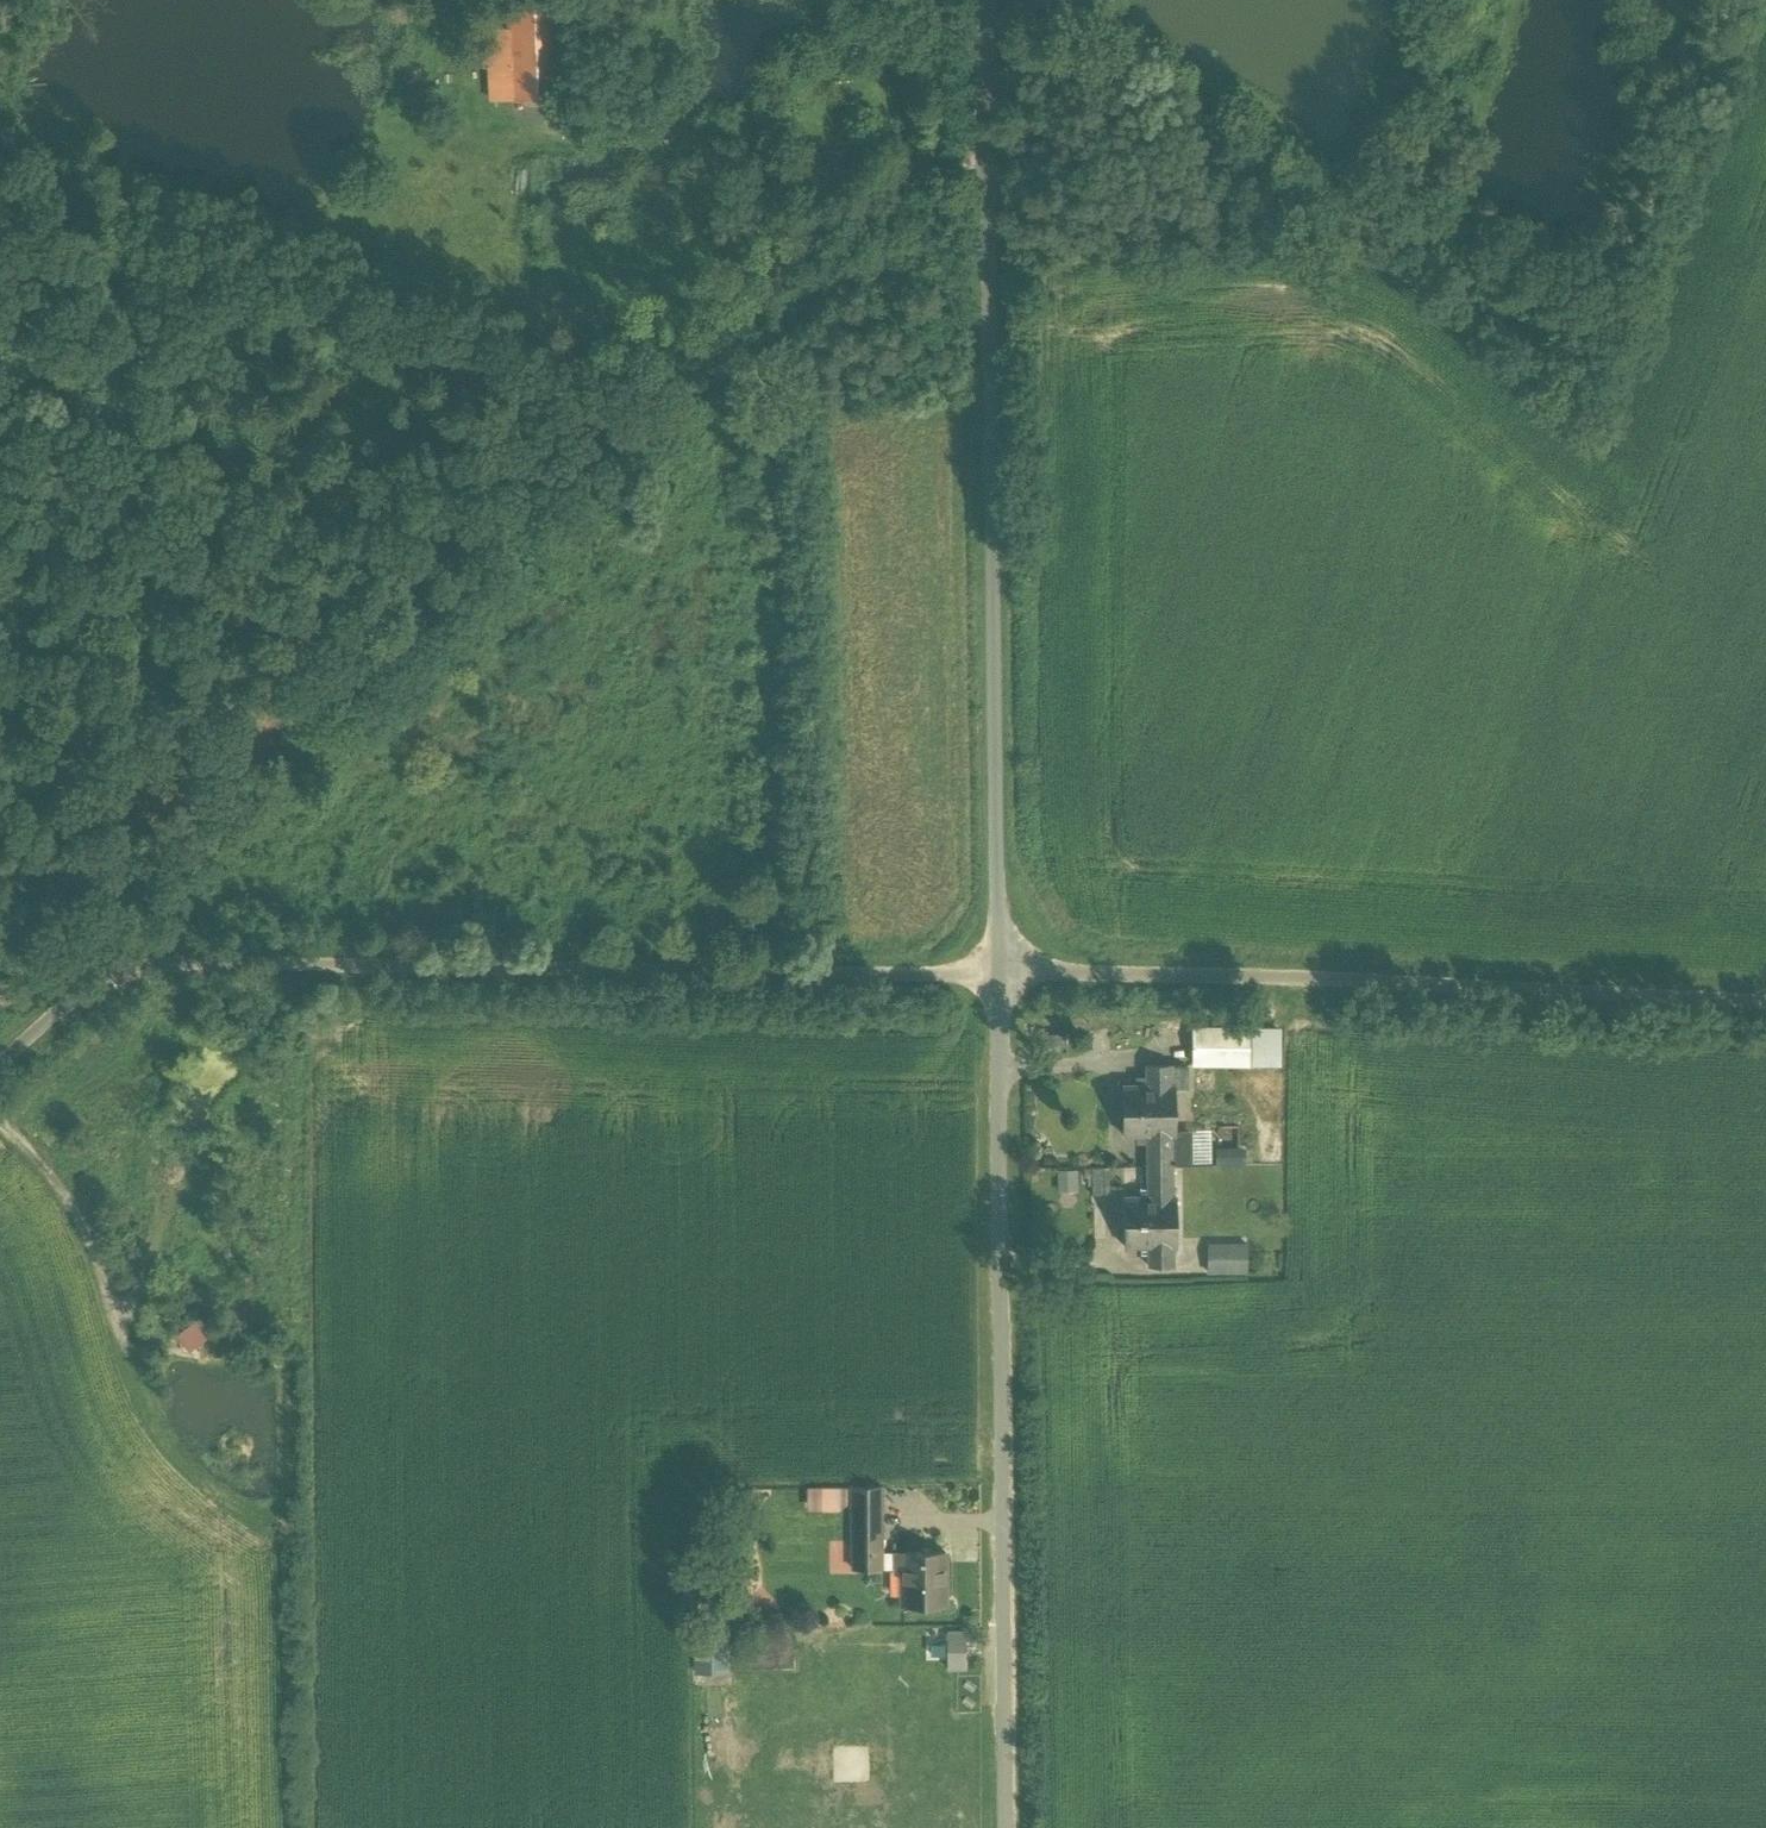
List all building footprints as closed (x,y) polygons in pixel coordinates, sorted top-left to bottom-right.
[(558,3),(489,6),(493,101),(562,98),(558,3)] [(1248,1030),(1198,1029),(1197,1063),(1248,1063),(1248,1030)] [(1067,1034),(1047,1035),(1047,1045),(1067,1044),(1067,1034)] [(1150,1165),(1174,1165),(1193,1165),(1192,1134),(1178,1134),(1177,1086),(1188,1086),(1188,1066),(1173,1066),(1173,1064),(1149,1065),(1149,1085),(1124,1085),(1125,1135),(1149,1134),(1150,1165)] [(1242,1162),(1242,1149),(1221,1150),(1221,1162),(1242,1162)] [(1174,1165),(1150,1165),(1150,1197),(1125,1196),(1126,1245),(1151,1245),(1151,1266),(1176,1266),(1175,1246),(1179,1245),(1178,1196),(1175,1197),(1174,1165)] [(1233,1244),(1208,1244),(1208,1276),(1249,1276),(1250,1259),(1237,1258),(1237,1257),(1232,1257),(1233,1244)] [(855,1568),(884,1569),(883,1552),(884,1485),(855,1486),(855,1568)] [(948,1604),(947,1551),(883,1552),(884,1569),(904,1567),(905,1604),(948,1604)] [(695,1628),(695,1672),(731,1671),(730,1627),(695,1628)] [(975,1642),(958,1642),(958,1656),(975,1656),(975,1649),(975,1642)]
